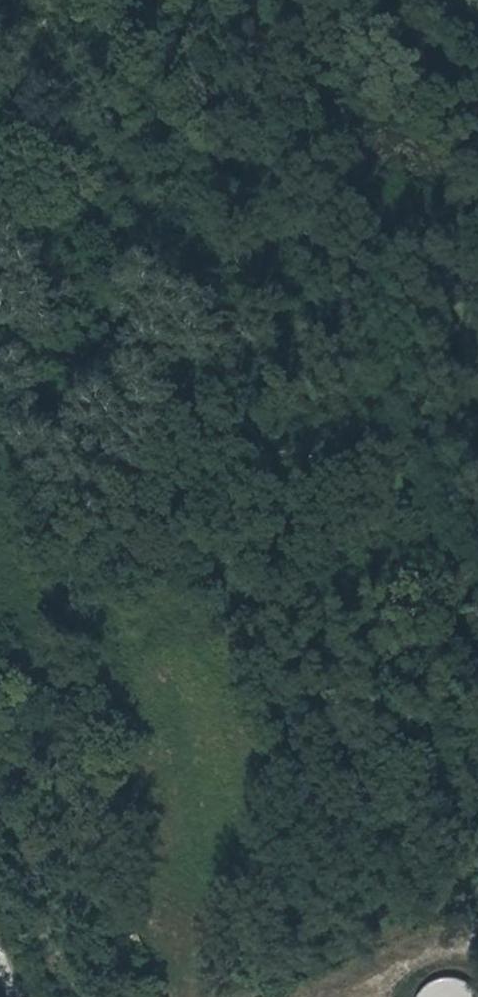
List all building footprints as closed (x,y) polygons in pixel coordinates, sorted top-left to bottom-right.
[(441,980),(430,996),(467,996),(441,980)]
